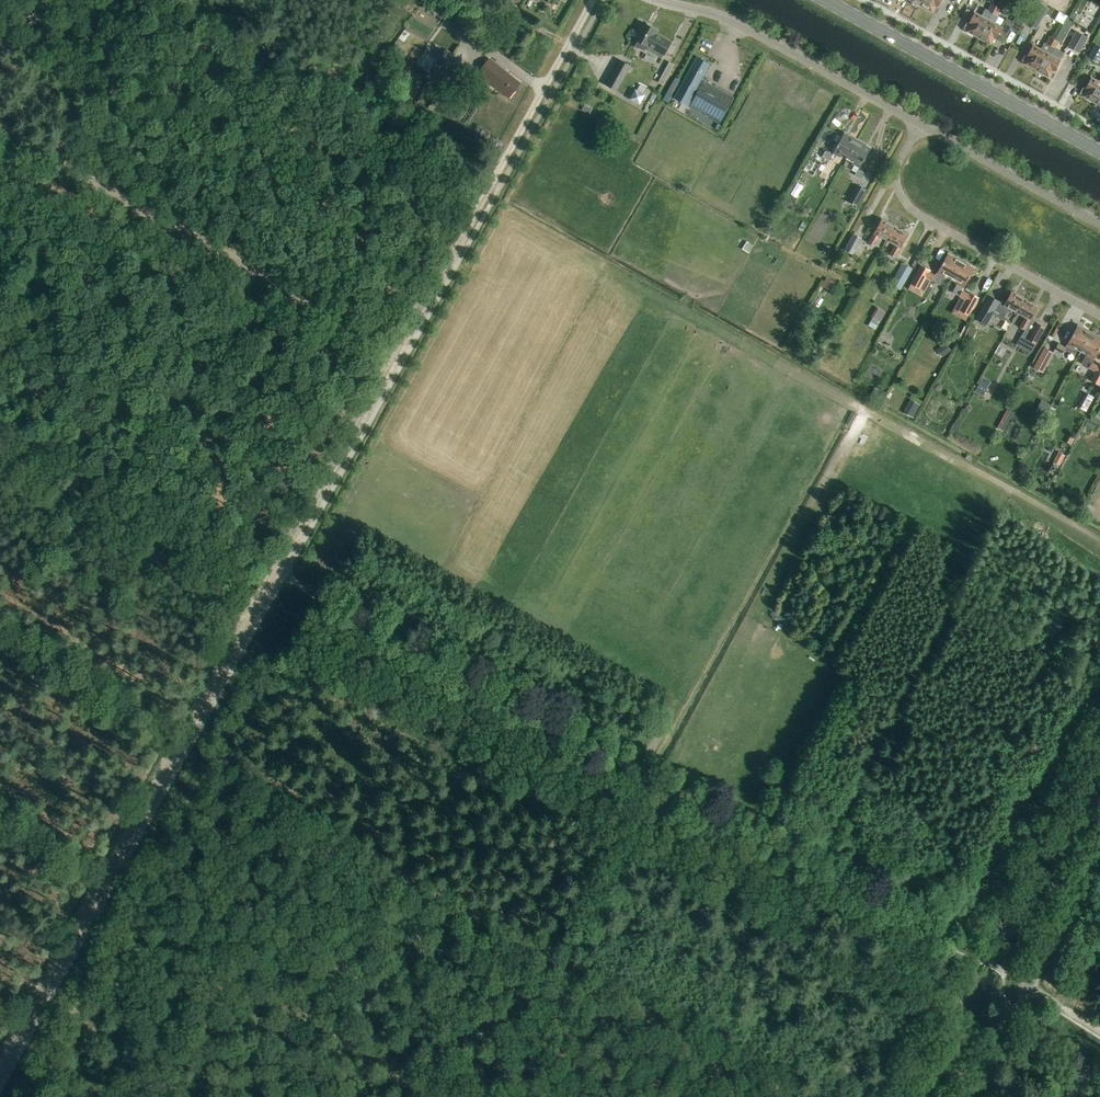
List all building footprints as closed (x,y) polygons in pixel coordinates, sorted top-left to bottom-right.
[(920,6),(932,13),(933,11),(936,13),(939,7),(938,7),(941,0),(923,0),(920,6)] [(440,18),(476,50),(486,38),(443,14),(424,3),(421,7),(440,18)] [(1036,30),(1048,8),(1039,3),(1027,25),(1036,30)] [(978,38),(995,7),(991,5),(988,11),(984,9),(980,16),(974,13),(968,24),(967,23),(964,28),(967,30),(967,32),(978,38)] [(995,7),(978,38),(990,45),(993,39),(995,40),(999,33),(1006,37),(1010,29),(1017,34),(1029,13),(1021,8),(1012,23),(1006,20),(1001,29),(994,24),(997,18),(996,17),(1000,10),(995,7)] [(1063,24),(1067,16),(1059,12),(1054,19),(1063,24)] [(1077,13),(1077,14),(1072,12),(1069,17),(1074,20),(1075,18),(1077,19),(1080,14),(1077,13)] [(653,54),(662,59),(670,43),(655,34),(656,31),(644,24),(640,22),(636,31),(639,33),(635,41),(637,42),(634,47),(644,53),(648,47),(655,50),(653,54)] [(1088,38),(1076,31),(1067,47),(1079,54),(1088,38)] [(1037,71),(1054,40),(1050,38),(1042,51),(1033,46),(1027,56),(1025,55),(1022,61),(1026,63),(1025,64),(1037,71)] [(1054,40),(1037,71),(1048,77),(1049,76),(1053,78),(1056,72),(1054,71),(1060,61),(1051,56),(1058,42),(1054,40)] [(1096,63),(1099,56),(1099,48),(1096,46),(1088,59),(1096,63)] [(442,88),(429,109),(432,111),(444,92),(453,75),(445,71),(453,55),(444,50),(441,55),(426,47),(417,64),(428,71),(424,77),(442,88)] [(697,56),(674,98),(688,105),(690,103),(722,120),(735,96),(702,79),(711,64),(697,56)] [(520,85),(497,67),(488,60),(479,72),(500,89),(499,91),(509,99),(520,85)] [(615,91),(629,67),(618,61),(604,85),(615,91)] [(1099,93),(1099,78),(1098,82),(1091,78),(1085,88),(1084,88),(1081,93),(1084,95),(1083,97),(1095,103),(1099,93)] [(644,94),(635,89),(630,98),(639,103),(644,94)] [(847,158),(857,142),(848,137),(849,136),(848,136),(847,139),(843,137),(843,136),(842,136),(832,154),(833,154),(832,156),(825,152),(822,158),(829,162),(830,159),(835,161),(837,157),(840,158),(841,155),(847,158)] [(857,142),(847,158),(853,162),(852,165),(854,166),(852,170),(856,173),(854,176),(861,180),(864,174),(858,170),(859,168),(859,169),(869,150),(868,151),(864,149),(866,146),(865,145),(865,146),(857,142)] [(823,170),(826,163),(809,155),(802,169),(813,174),(817,167),(823,170)] [(856,207),(865,191),(856,186),(847,202),(856,207)] [(887,241),(894,228),(881,220),(868,244),(873,247),(879,237),(887,241)] [(894,228),(887,241),(895,246),(889,256),(894,259),(907,235),(894,228)] [(852,256),(861,240),(853,235),(844,251),(852,256)] [(747,241),(742,249),(749,254),(754,246),(747,241)] [(833,249),(825,245),(821,252),(829,256),(833,249)] [(945,275),(951,278),(961,262),(953,257),(953,256),(951,259),(947,257),(948,255),(947,254),(935,276),(929,273),(930,271),(921,266),(911,284),(924,292),(930,280),(932,282),(933,281),(939,285),(945,275)] [(961,262),(951,278),(958,282),(952,292),(959,297),(951,313),(965,321),(978,299),(969,294),(968,295),(962,291),(974,269),(972,272),(968,269),(970,266),(969,267),(961,262)] [(899,290),(912,269),(903,264),(891,285),(899,290)] [(826,278),(822,286),(832,292),(837,284),(826,278)] [(988,296),(975,320),(986,326),(993,313),(1003,319),(1009,309),(1017,313),(1024,300),(1011,292),(1004,305),(988,296)] [(1024,300),(1017,313),(1025,317),(1019,328),(1024,330),(1021,336),(1035,344),(1044,328),(1030,320),(1037,307),(1024,300)] [(875,330),(879,322),(884,313),(876,309),(871,318),(872,318),(868,326),(875,330)] [(1081,350),(1090,334),(1082,329),(1083,328),(1082,328),(1080,331),(1076,329),(1078,326),(1077,326),(1066,346),(1064,348),(1057,344),(1053,350),(1061,354),(1063,350),(1071,354),(1075,347),(1081,350)] [(1081,350),(1086,354),(1081,364),(1094,372),(1088,382),(1098,387),(1099,384),(1099,364),(1099,363),(1097,366),(1091,363),(1099,348),(1099,342),(1098,341),(1099,338),(1099,337),(1098,338),(1090,334),(1081,350)] [(945,344),(936,350),(942,358),(950,351),(945,344)] [(1043,349),(1032,369),(1041,373),(1051,354),(1043,349)] [(982,378),(975,389),(980,392),(982,389),(985,390),(989,382),(982,378)] [(871,396),(880,401),(884,393),(875,388),(871,396)] [(1085,393),(1078,407),(1086,412),(1094,398),(1085,393)] [(909,398),(903,412),(914,417),(920,403),(909,398)] [(1042,401),(1036,412),(1044,417),(1050,405),(1042,401)] [(1004,431),(1014,413),(1007,409),(997,427),(1004,431)] [(1086,422),(1084,426),(1095,433),(1098,428),(1086,422)] [(1058,452),(1053,462),(1060,466),(1065,456),(1058,452)]
